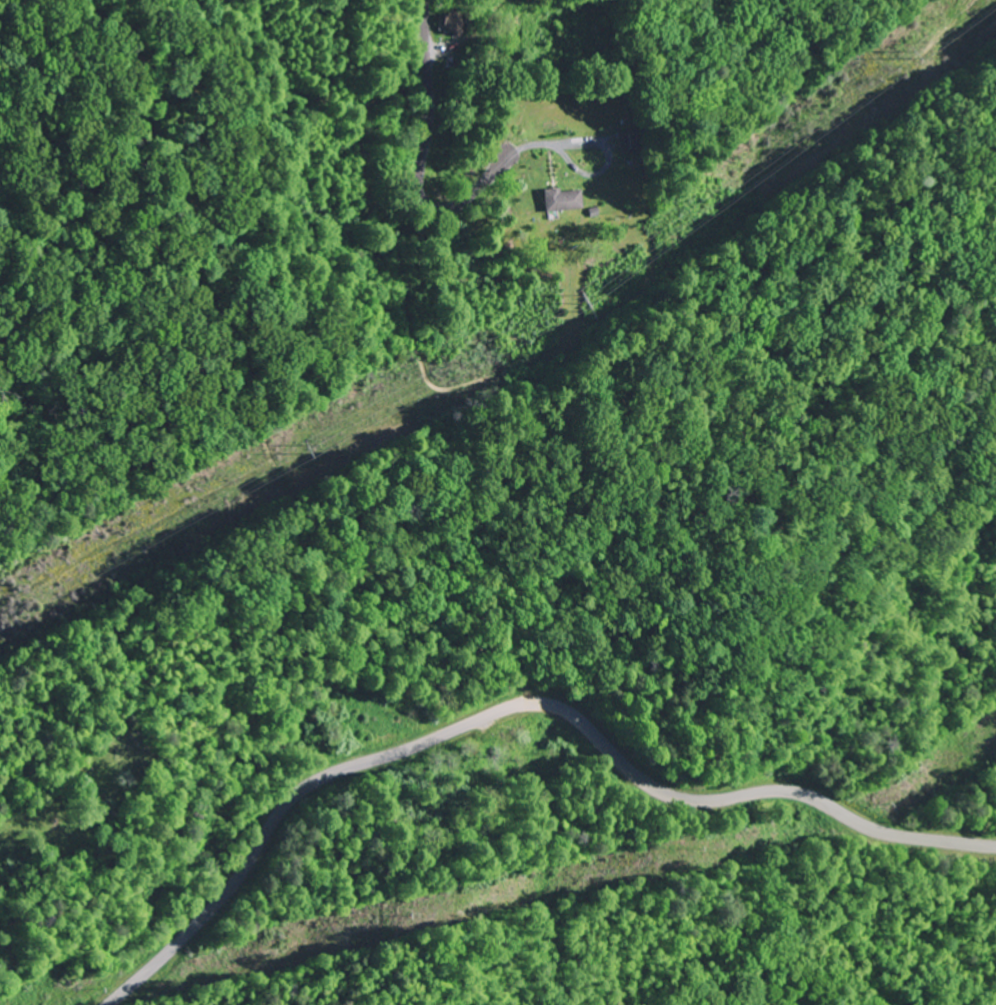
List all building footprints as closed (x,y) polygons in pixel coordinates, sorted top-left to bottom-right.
[(544,211),(584,208),(582,187),(543,190),(544,211)]
